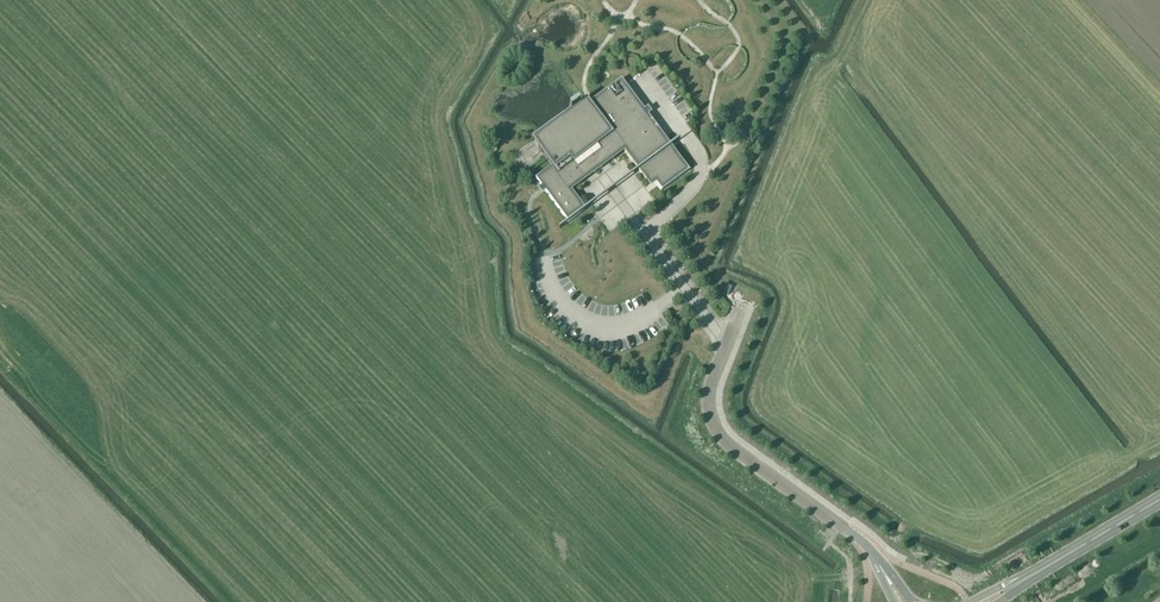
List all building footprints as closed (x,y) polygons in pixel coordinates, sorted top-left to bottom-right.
[(653,180),(661,192),(689,171),(648,115),(644,118),(641,114),(645,111),(621,79),(589,103),(586,99),(579,105),(577,103),(569,109),(570,111),(532,140),(552,167),(535,179),(542,187),(546,185),(549,189),(545,192),(568,223),(590,207),(589,206),(585,209),(571,191),(624,152),(638,170),(634,173),(634,174),(638,171),(648,184),(653,180)]
